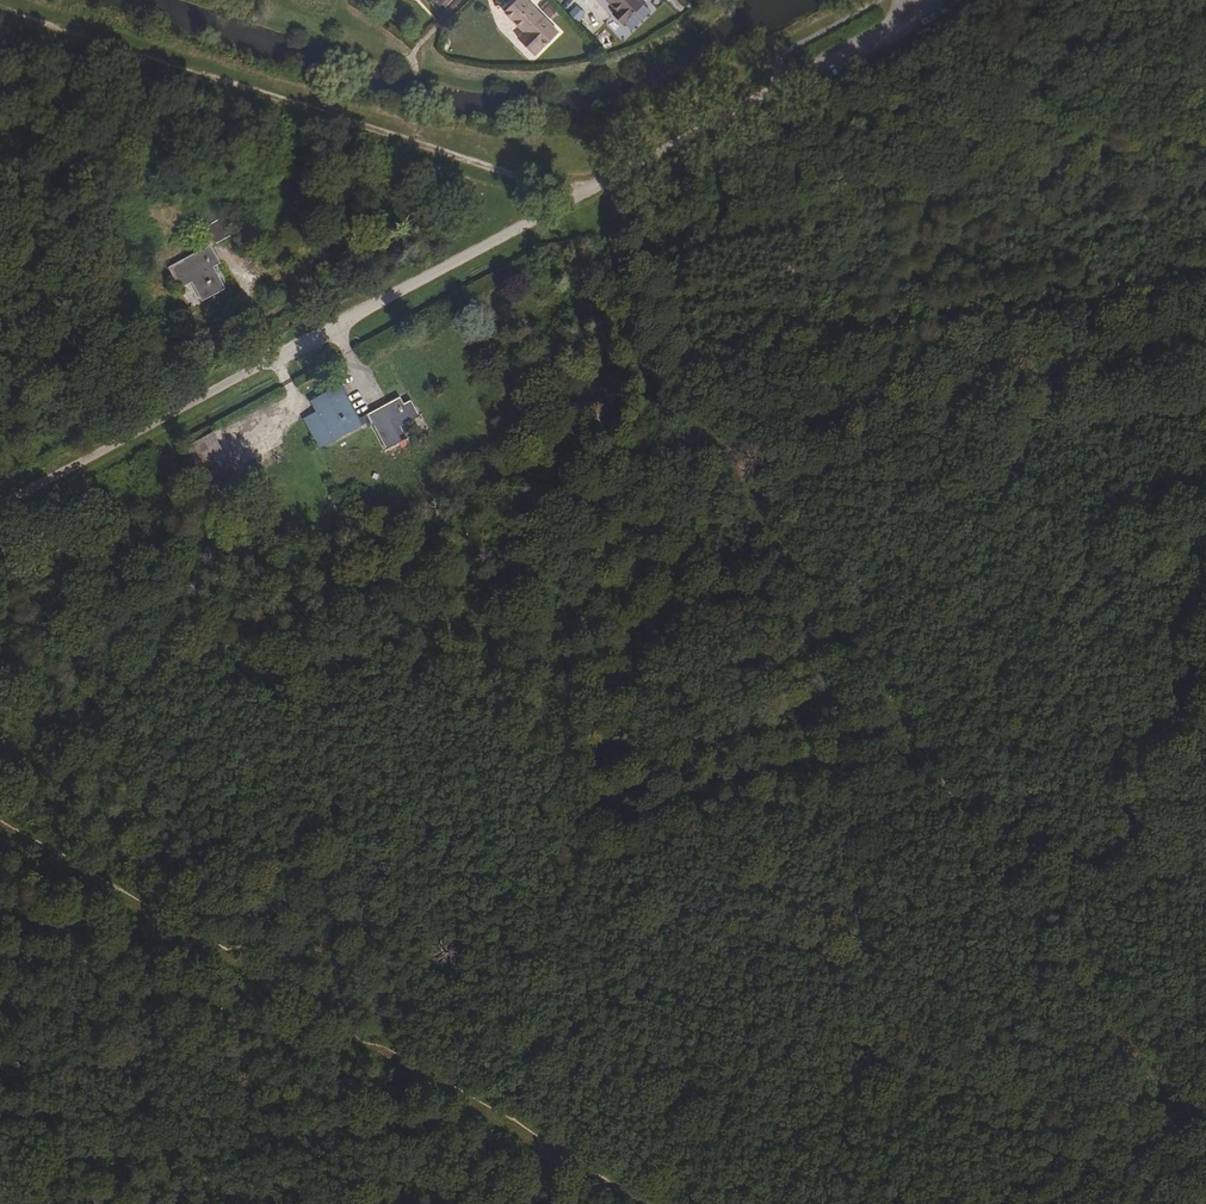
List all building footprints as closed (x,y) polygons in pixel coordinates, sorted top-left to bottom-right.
[(437,8),(446,0),(427,0),(430,3),(431,2),(437,8)] [(532,55),(557,32),(526,0),(516,0),(504,12),(523,32),(526,35),(519,42),(532,55)] [(622,25),(645,3),(642,0),(607,0),(617,10),(612,15),(622,25)] [(567,7),(570,10),(566,14),(576,23),(585,14),(572,1),(567,7)] [(548,3),(541,9),(548,18),(555,12),(548,3)] [(606,30),(598,36),(605,47),(613,41),(606,30)] [(516,39),(519,42),(526,35),(523,32),(516,39)] [(223,231),(214,215),(200,224),(208,238),(223,231)] [(201,242),(159,266),(169,284),(182,278),(192,296),(212,285),(201,264),(194,267),(193,263),(207,255),(201,242)] [(379,398),(365,407),(389,435),(407,422),(399,410),(418,398),(405,380),(397,385),(394,380),(380,391),(387,399),(382,402),(379,398)] [(358,417),(330,383),(307,402),(315,411),(331,432),(335,436),(358,417)] [(315,411),(301,420),(318,443),(331,432),(315,411)] [(227,419),(201,433),(216,459),(243,447),(227,419)] [(243,447),(216,459),(221,466),(223,472),(251,457),(243,447)]
